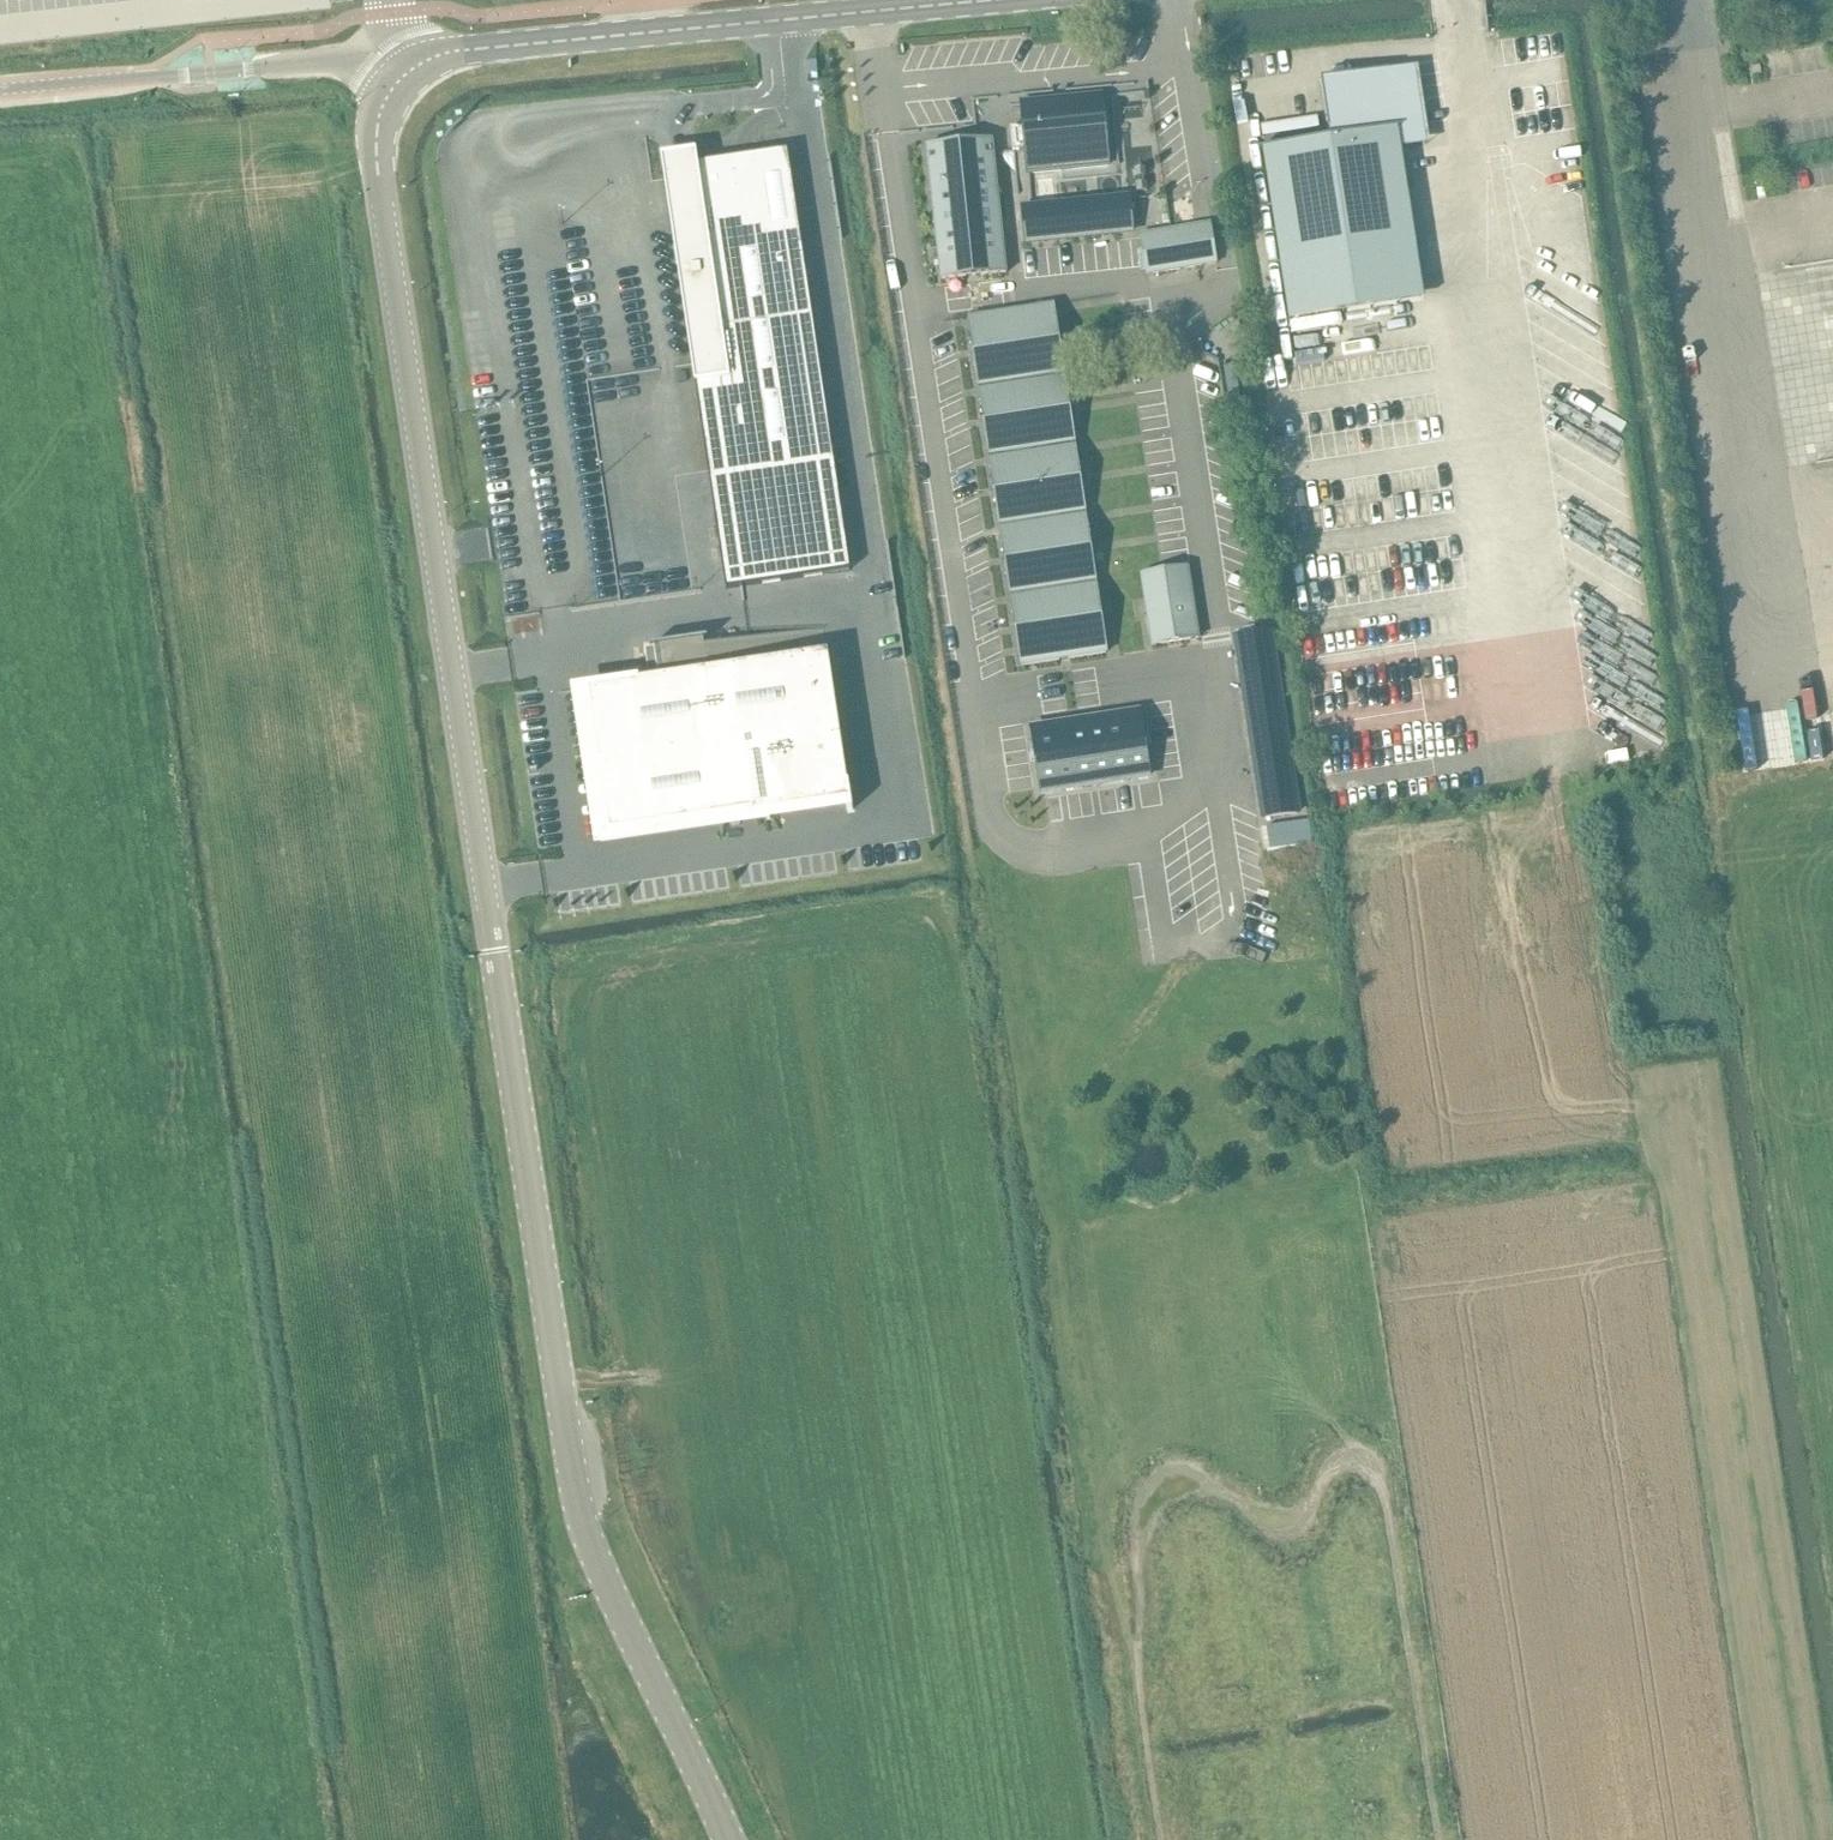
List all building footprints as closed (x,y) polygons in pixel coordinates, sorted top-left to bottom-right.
[(1761,64),(1752,66),(1754,75),(1762,74),(1761,64)] [(1332,137),(1262,148),(1289,320),(1426,299),(1402,147),(1430,142),(1418,66),(1323,80),(1332,137)] [(1024,126),(1011,128),(1013,151),(1026,150),(1029,175),(1110,167),(1107,139),(1105,120),(1103,96),(1063,100),(1022,104),(1024,126)] [(940,279),(1007,272),(993,140),(926,147),(940,279)] [(698,163),(664,168),(727,589),(851,570),(788,150),(698,163)] [(697,151),(662,156),(664,168),(698,163),(697,151)] [(1131,193),(1021,205),(1025,244),(1135,233),(1131,193)] [(1209,222),(1141,233),(1148,273),(1215,262),(1209,222)] [(1054,305),(969,318),(1022,666),(1107,653),(1054,305)] [(1189,566),(1140,573),(1151,646),(1200,639),(1189,566)] [(637,681),(587,688),(609,835),(731,817),(730,815),(765,809),(767,820),(771,819),(770,814),(848,802),(850,811),(853,810),(849,783),(848,783),(829,652),(709,670),(708,664),(705,645),(704,640),(708,639),(708,637),(651,646),(651,648),(655,647),(659,678),(650,679),(640,681),(640,678),(637,679),(637,681)] [(1281,675),(1240,681),(1242,696),(1283,690),(1281,675)] [(1283,690),(1242,696),(1245,712),(1286,705),(1283,690)] [(1286,705),(1245,712),(1247,727),(1288,720),(1286,705)] [(1139,713),(1033,731),(1043,790),(1149,773),(1139,713)] [(1288,720),(1247,727),(1249,742),(1290,736),(1288,720)] [(1290,736),(1249,742),(1252,757),(1293,751),(1290,736)] [(1293,751),(1252,757),(1254,773),(1295,766),(1293,751)] [(1295,766),(1254,773),(1257,788),(1298,781),(1295,766)] [(1298,781),(1257,788),(1259,803),(1300,797),(1298,781)] [(1300,797),(1259,803),(1261,818),(1262,820),(1303,814),(1300,797)] [(1309,821),(1267,827),(1271,849),(1312,843),(1309,821)]
